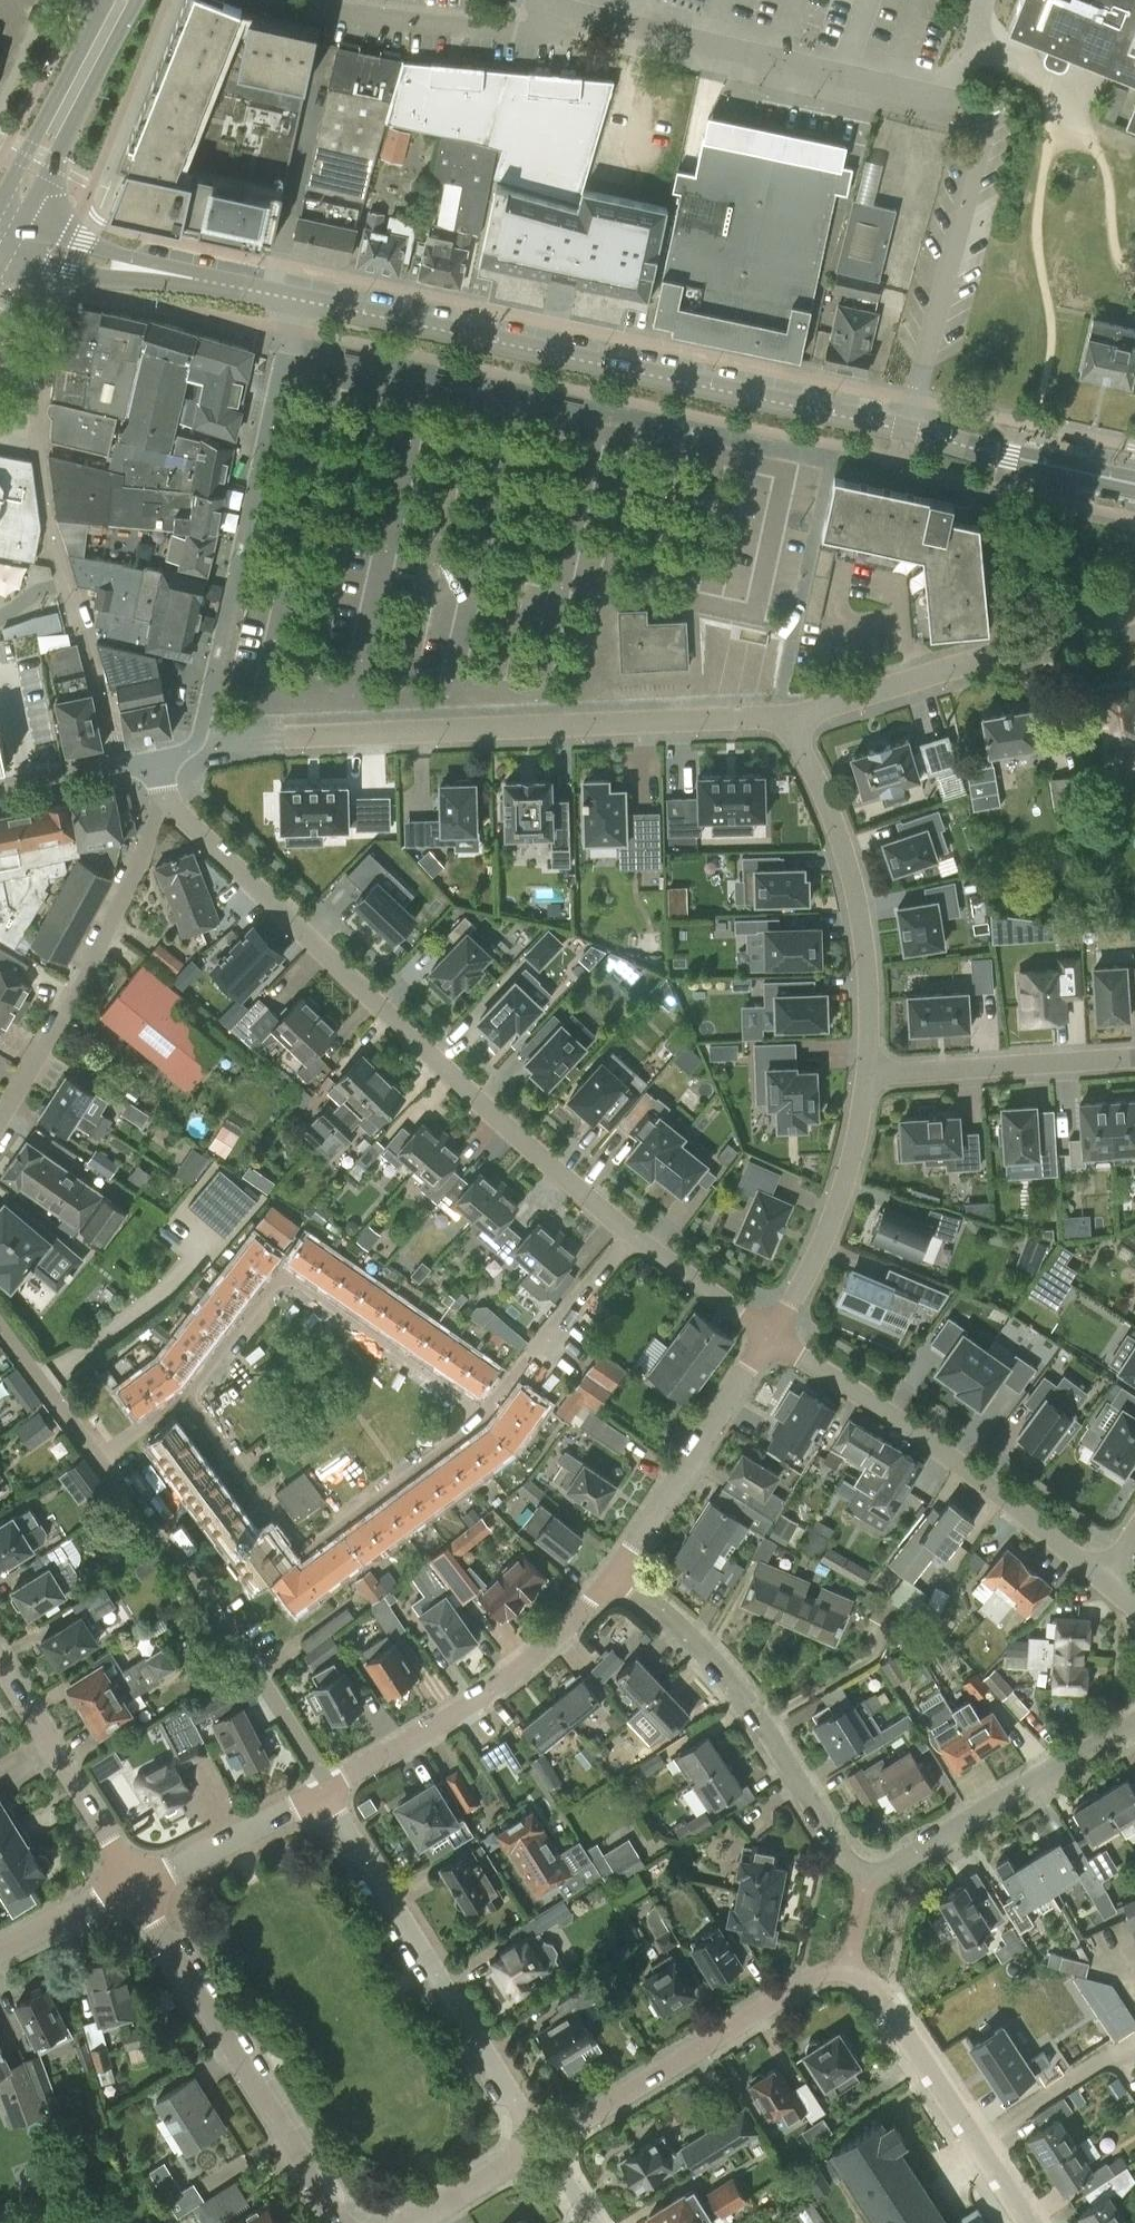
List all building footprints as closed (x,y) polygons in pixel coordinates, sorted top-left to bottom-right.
[(222,0),(185,0),(121,162),(116,175),(123,178),(123,179),(110,212),(159,222),(159,224),(171,227),(171,225),(271,247),(315,42),(319,24),(311,23),(302,21),(252,10),(251,11),(242,9),(242,8),(222,0)] [(1008,29),(1044,43),(1046,44),(1043,50),(1043,52),(1043,55),(1044,57),(1045,59),(1046,60),(1048,61),(1058,65),(1060,65),(1062,65),(1064,63),(1066,61),(1067,60),(1069,54),(1071,54),(1134,80),(1134,0),(1020,0),(1008,29)] [(373,54),(337,46),(299,215),(291,251),(347,263),(386,122),(403,61),(373,54)] [(431,64),(404,61),(403,61),(386,122),(472,140),(486,144),(506,72),(507,71),(491,70),(484,69),(485,67),(478,66),(478,68),(456,66),(438,65),(438,63),(431,62),(431,64)] [(576,77),(576,79),(558,77),(536,75),(536,73),(529,72),(529,75),(506,72),(486,144),(485,145),(502,150),(494,177),(579,202),(583,189),(614,82),(582,79),(582,77),(576,77)] [(1103,118),(1114,123),(1127,90),(1116,86),(1103,118)] [(1126,128),(1134,131),(1134,104),(1126,128)] [(381,158),(403,164),(412,131),(390,126),(381,158)] [(432,180),(462,186),(453,228),(434,223),(432,234),(429,234),(420,275),(419,278),(460,286),(471,233),(479,235),(497,149),(441,137),(432,180)] [(681,192),(654,315),(653,322),(672,326),(671,326),(673,327),(672,332),(799,359),(799,360),(800,360),(801,359),(837,192),(846,194),(852,158),(733,141),(729,141),(704,137),(696,175),(687,173),(678,171),(677,171),(673,190),(681,192)] [(496,184),(479,266),(478,270),(500,275),(498,285),(546,295),(548,285),(573,291),(571,300),(620,311),(622,301),(646,307),(669,208),(583,189),(579,202),(577,208),(496,184)] [(881,287),(883,281),(879,280),(896,210),(853,199),(835,271),(838,271),(833,291),(878,302),(881,287)] [(401,259),(409,260),(418,221),(389,215),(386,231),(381,230),(385,214),(369,211),(358,265),(398,273),(401,259)] [(67,302),(55,362),(91,370),(103,310),(103,309),(79,303),(78,304),(67,302)] [(824,362),(824,365),(865,374),(878,312),(838,303),(824,362)] [(91,370),(86,406),(117,413),(122,415),(147,320),(103,310),(91,370)] [(147,320),(122,415),(117,435),(171,448),(178,427),(189,377),(201,335),(199,335),(148,318),(147,320)] [(1131,345),(1134,329),(1092,320),(1080,372),(1105,378),(1130,383),(1134,362),(1134,346),(1131,345)] [(250,350),(201,335),(189,377),(204,380),(201,397),(198,397),(193,426),(225,433),(235,435),(241,412),(240,412),(243,400),(246,400),(249,389),(245,389),(253,351),(250,350)] [(91,370),(55,362),(53,397),(86,406),(91,370)] [(86,406),(53,397),(50,436),(108,451),(117,413),(86,406)] [(115,439),(109,469),(124,473),(123,485),(224,494),(233,449),(231,449),(210,443),(213,434),(178,427),(171,448),(170,452),(115,439)] [(37,494),(35,479),(32,460),(0,454),(0,554),(35,562),(41,528),(37,494)] [(124,473),(109,469),(48,455),(57,519),(59,520),(107,523),(217,533),(217,529),(224,494),(123,485),(124,473)] [(834,477),(822,535),(923,557),(930,636),(989,630),(979,525),(966,522),(968,512),(952,509),(954,502),(834,477)] [(180,560),(178,567),(207,574),(217,535),(187,531),(187,535),(172,532),(166,556),(180,560)] [(202,578),(146,566),(69,553),(78,585),(99,590),(96,605),(101,606),(98,625),(104,626),(102,637),(189,657),(200,607),(200,606),(206,579),(202,578)] [(651,618),(650,604),(619,605),(622,673),(687,670),(685,617),(651,618)] [(59,612),(42,616),(46,634),(63,630),(59,612)] [(77,643),(74,644),(70,634),(38,636),(41,655),(49,696),(59,694),(60,699),(56,700),(67,754),(103,746),(92,693),(90,694),(77,643)] [(173,732),(155,653),(97,641),(111,686),(119,684),(127,742),(173,732)] [(1096,691),(1104,744),(1122,741),(1127,773),(1134,772),(1134,685),(1096,691)] [(990,753),(1038,745),(1035,731),(1049,729),(1045,707),(1031,710),(1031,708),(1012,711),(1010,709),(1001,710),(1000,713),(983,716),(985,729),(974,731),(978,755),(983,754),(990,753)] [(956,766),(947,736),(919,745),(921,752),(912,755),(908,742),(908,740),(905,740),(905,741),(890,745),(887,745),(887,746),(872,750),(869,751),(870,751),(854,756),(852,757),(853,759),(863,793),(863,795),(866,794),(881,789),(882,791),(884,791),(884,790),(899,785),(900,786),(902,785),(901,783),(917,779),(919,778),(919,776),(918,776),(916,768),(925,765),(928,775),(956,766)] [(983,754),(978,755),(964,758),(967,771),(974,810),(999,805),(990,753),(983,754)] [(764,774),(698,776),(698,798),(668,799),(668,835),(701,834),(701,819),(714,819),(714,834),(734,833),(734,818),(765,817),(764,774)] [(1049,779),(1054,810),(1078,806),(1073,776),(1049,779)] [(570,848),(569,798),(551,799),(550,780),(536,780),(536,779),(520,780),(520,781),(506,781),(506,798),(500,798),(500,819),(507,818),(507,835),(551,834),(551,849),(570,848)] [(430,820),(431,844),(455,844),(455,833),(476,833),(475,784),(472,784),(472,780),(456,780),(456,784),(440,784),(441,820),(430,820)] [(584,798),(583,798),(583,804),(585,841),(631,840),(631,853),(644,853),(645,867),(660,867),(658,813),(625,814),(624,793),(624,790),(608,790),(608,780),(584,781),(584,798)] [(306,785),(306,786),(281,787),(282,830),(348,828),(348,825),(357,824),(357,829),(390,829),(389,798),(356,798),(356,802),(347,802),(347,785),(322,786),(322,785),(306,785)] [(71,802),(80,850),(82,850),(32,943),(68,963),(115,877),(125,836),(124,834),(136,832),(129,794),(116,797),(115,794),(71,802)] [(71,802),(0,816),(0,938),(17,948),(50,887),(47,885),(49,882),(48,876),(64,873),(66,869),(64,853),(80,850),(71,802)] [(947,850),(940,830),(945,828),(938,809),(899,823),(904,836),(884,843),(886,849),(883,850),(889,868),(892,867),(894,873),(936,858),(935,854),(947,850)] [(434,875),(444,866),(429,849),(419,858),(434,875)] [(220,923),(193,851),(156,866),(183,937),(220,923)] [(389,870),(369,852),(346,875),(365,893),(355,903),(370,918),(368,920),(369,921),(370,920),(377,926),(376,927),(377,928),(379,926),(394,940),(416,918),(378,882),(389,870)] [(808,883),(808,879),(804,879),(803,868),(780,869),(780,855),(742,857),(743,880),(755,880),(756,903),(808,901),(808,897),(812,897),(811,883),(808,883)] [(943,943),(936,903),(956,900),(953,883),(926,889),(928,903),(900,907),(899,907),(898,907),(898,909),(901,924),(900,925),(901,925),(902,933),(902,934),(905,949),(904,949),(905,951),(907,951),(942,945),(943,945),(943,943)] [(964,885),(965,894),(984,891),(983,883),(964,885)] [(687,907),(687,884),(668,885),(668,907),(687,907)] [(476,926),(465,916),(447,935),(457,944),(431,971),(440,981),(438,983),(449,993),(451,991),(453,993),(464,981),(468,984),(482,969),(479,966),(490,955),(468,934),(476,926)] [(757,932),(757,918),(735,919),(735,932),(757,932)] [(820,964),(819,928),(766,929),(767,965),(820,964)] [(251,931),(216,967),(244,994),(282,954),(269,941),(265,945),(251,931)] [(526,955),(539,968),(561,944),(548,932),(526,955)] [(159,943),(150,956),(174,974),(182,964),(183,962),(159,943)] [(601,961),(611,970),(624,957),(612,950),(601,961)] [(10,974),(17,962),(0,952),(0,996),(22,1009),(26,1003),(23,1001),(21,996),(28,985),(10,974)] [(992,989),(990,960),(991,960),(990,958),(989,959),(973,960),(972,960),(972,961),(974,990),(974,992),(975,992),(975,991),(991,990),(991,991),(993,991),(992,989)] [(201,969),(192,960),(173,979),(183,989),(201,969)] [(1079,995),(1077,960),(1060,961),(1061,970),(1019,973),(1022,1021),(1029,1021),(1030,1025),(1047,1024),(1047,1020),(1065,1019),(1064,996),(1079,995)] [(1126,978),(1134,978),(1134,967),(1125,968),(1125,966),(1094,968),(1097,1021),(1128,1019),(1126,978)] [(169,1009),(177,999),(139,968),(101,1012),(190,1087),(220,1052),(169,1009)] [(516,1025),(520,1029),(541,1007),(526,993),(538,981),(525,969),(513,983),(514,984),(478,1021),(489,1031),(486,1034),(497,1043),(499,1041),(500,1042),(516,1025)] [(733,978),(734,988),(751,988),(751,977),(733,978)] [(666,978),(652,994),(668,1009),(676,1000),(666,978)] [(826,1006),(826,993),(794,994),(793,980),(764,982),(765,1007),(776,1006),(776,1028),(827,1026),(827,1023),(831,1023),(831,1006),(826,1006)] [(969,1027),(967,994),(968,994),(967,992),(965,992),(946,994),(946,993),(930,994),(910,996),(910,995),(908,995),(908,998),(910,1030),(910,1033),(912,1033),(912,1032),(967,1029),(970,1029),(970,1027),(969,1027)] [(0,996),(0,1026),(1,1027),(8,1015),(14,1014),(18,1016),(22,1009),(0,996)] [(280,1020),(258,998),(240,1017),(230,1028),(241,1039),(251,1028),(263,1040),(273,1029),(290,1045),(319,1014),(316,1011),(318,1009),(318,1005),(315,1002),(310,998),(307,998),(305,1000),(302,997),(280,1020)] [(220,1017),(229,1027),(248,1008),(238,998),(220,1017)] [(323,1017),(319,1014),(290,1045),(307,1062),(298,1072),(308,1082),(326,1063),(316,1053),(337,1031),(334,1028),(336,1026),(336,1023),(328,1015),(325,1015),(323,1017)] [(547,1087),(585,1047),(563,1025),(564,1024),(554,1015),(533,1037),(542,1045),(526,1061),(534,1069),(532,1072),(547,1087)] [(817,1117),(817,1103),(816,1070),(796,1071),(795,1062),(790,1063),(789,1043),(755,1044),(755,1065),(767,1065),(769,1107),(777,1107),(778,1129),(783,1129),(783,1133),(802,1133),(802,1128),(806,1128),(806,1118),(817,1117)] [(710,1048),(711,1062),(720,1062),(720,1047),(710,1048)] [(336,1083),(347,1094),(333,1109),(343,1118),(352,1108),(383,1075),(374,1066),(375,1062),(369,1057),(365,1058),(362,1055),(336,1083)] [(615,1117),(636,1094),(626,1085),(627,1084),(602,1062),(569,1099),(593,1120),(605,1107),(615,1117)] [(93,1090),(66,1072),(52,1094),(91,1121),(97,1111),(86,1102),(93,1090)] [(352,1108),(343,1118),(352,1126),(357,1121),(369,1132),(404,1096),(401,1093),(402,1089),(396,1083),(393,1084),(389,1081),(383,1075),(352,1108)] [(292,1100),(303,1089),(291,1078),(281,1089),(292,1100)] [(294,1101),(303,1108),(313,1096),(305,1089),(294,1101)] [(91,1121),(52,1094),(47,1101),(42,1100),(36,1109),(39,1113),(38,1115),(65,1133),(71,1123),(82,1130),(84,1131),(91,1121)] [(628,1157),(650,1175),(682,1136),(661,1118),(670,1107),(658,1097),(634,1126),(646,1135),(628,1157)] [(1109,1102),(1112,1153),(1134,1152),(1134,1100),(1109,1102)] [(145,1122),(149,1111),(126,1102),(122,1113),(145,1122)] [(1112,1153),(1109,1102),(1080,1103),(1082,1139),(1069,1139),(1070,1166),(1085,1165),(1085,1155),(1112,1153)] [(343,1118),(333,1109),(329,1105),(317,1117),(331,1130),(343,1118)] [(1050,1145),(1037,1146),(1034,1106),(1003,1108),(1004,1126),(999,1127),(1000,1143),(1005,1142),(1006,1158),(1036,1156),(1037,1175),(1052,1174),(1050,1145)] [(102,1129),(109,1119),(97,1111),(91,1121),(102,1129)] [(977,1133),(958,1134),(957,1117),(940,1118),(940,1115),(928,1116),(928,1119),(902,1120),(903,1136),(897,1136),(899,1160),(925,1158),(924,1153),(946,1151),(947,1169),(979,1167),(977,1133)] [(343,1118),(331,1130),(346,1144),(358,1132),(352,1126),(343,1118)] [(102,1129),(91,1121),(84,1131),(96,1139),(102,1129)] [(222,1124),(208,1147),(225,1157),(239,1135),(222,1124)] [(401,1169),(408,1161),(416,1169),(447,1134),(440,1128),(438,1131),(432,1132),(423,1124),(413,1136),(403,1129),(382,1154),(401,1169)] [(315,1126),(307,1135),(316,1145),(325,1136),(315,1126)] [(450,1142),(452,1139),(447,1134),(416,1169),(428,1179),(421,1188),(438,1202),(460,1176),(450,1167),(460,1156),(450,1147),(450,1142)] [(678,1142),(683,1136),(682,1136),(650,1175),(651,1175),(655,1171),(666,1180),(664,1183),(676,1193),(679,1190),(682,1193),(694,1178),(706,1188),(717,1176),(704,1165),(705,1164),(678,1142)] [(41,1152),(42,1151),(27,1140),(3,1172),(3,1175),(17,1185),(20,1185),(101,1244),(124,1213),(41,1152)] [(738,1151),(728,1142),(717,1157),(727,1165),(738,1151)] [(199,1172),(208,1159),(191,1148),(182,1160),(199,1172)] [(96,1150),(88,1163),(111,1178),(119,1165),(96,1150)] [(781,1236),(782,1234),(786,1225),(783,1224),(792,1204),(768,1194),(771,1188),(773,1189),(780,1174),(749,1161),(743,1175),(761,1183),(736,1240),(770,1255),(778,1235),(781,1236)] [(189,1206),(226,1237),(257,1201),(220,1169),(189,1206)] [(274,1183),(256,1170),(249,1180),(267,1193),(274,1183)] [(480,1173),(470,1185),(460,1176),(438,1202),(459,1219),(465,1211),(474,1219),(505,1183),(498,1178),(496,1181),(490,1181),(480,1173)] [(508,1191),(510,1188),(505,1183),(474,1219),(485,1229),(479,1236),(497,1251),(514,1231),(504,1222),(518,1205),(508,1197),(508,1191)] [(991,1221),(990,1201),(965,1203),(965,1213),(991,1221)] [(320,1203),(312,1213),(323,1221),(331,1211),(320,1203)] [(10,1208),(5,1204),(0,1210),(0,1278),(11,1287),(14,1284),(16,1286),(29,1271),(33,1266),(44,1275),(67,1248),(31,1217),(26,1222),(10,1208)] [(273,1237),(278,1241),(283,1245),(298,1226),(293,1222),(271,1205),(256,1225),(273,1237)] [(929,1232),(953,1240),(960,1217),(930,1208),(924,1223),(885,1207),(883,1212),(880,1211),(879,1210),(876,1215),(873,1221),(871,1226),(870,1232),(871,1233),(871,1232),(874,1233),(871,1238),(886,1245),(885,1248),(884,1248),(885,1249),(889,1249),(892,1250),(895,1251),(898,1253),(901,1256),(902,1256),(902,1255),(903,1252),(918,1258),(929,1232)] [(1090,1233),(1090,1215),(1062,1215),(1062,1234),(1090,1233)] [(350,1233),(355,1232),(358,1228),(357,1224),(354,1221),(349,1221),(346,1225),(346,1230),(350,1233)] [(548,1231),(538,1223),(527,1235),(524,1239),(514,1231),(497,1251),(516,1268),(522,1261),(531,1269),(562,1233),(556,1228),(554,1231),(548,1231)] [(369,1225),(358,1240),(368,1248),(380,1233),(369,1225)] [(565,1268),(576,1255),(566,1246),(566,1241),(568,1238),(562,1233),(531,1269),(520,1281),(539,1298),(550,1296),(555,1301),(575,1277),(565,1268)] [(310,1277),(328,1250),(306,1235),(288,1261),(310,1277)] [(1035,1272),(1047,1243),(1028,1235),(1016,1264),(1035,1272)] [(255,1237),(240,1256),(264,1275),(279,1256),(255,1237)] [(328,1250),(310,1277),(331,1292),(349,1265),(328,1250)] [(249,1294),(264,1275),(240,1256),(225,1275),(249,1294)] [(431,1268),(422,1261),(410,1275),(419,1283),(431,1268)] [(371,1280),(349,1265),(331,1292),(352,1306),(371,1280)] [(1072,1284),(1045,1267),(1028,1293),(1038,1299),(1045,1288),(1062,1299),(1072,1284)] [(840,1299),(870,1312),(906,1327),(917,1300),(938,1309),(938,1308),(937,1308),(944,1292),(948,1294),(948,1293),(889,1268),(882,1284),(852,1271),(840,1299)] [(225,1275),(210,1294),(234,1314),(249,1294),(225,1275)] [(371,1280),(352,1306),(374,1321),(392,1295),(371,1280)] [(199,1286),(194,1292),(205,1301),(193,1316),(218,1335),(234,1314),(210,1294),(199,1286)] [(443,1299),(448,1304),(454,1298),(448,1292),(443,1299)] [(413,1310),(392,1295),(374,1321),(395,1336),(413,1310)] [(440,1304),(435,1312),(441,1316),(447,1309),(440,1304)] [(413,1310),(395,1336),(416,1351),(434,1325),(413,1310)] [(695,1311),(649,1373),(687,1401),(733,1339),(695,1311)] [(193,1316),(176,1337),(201,1356),(218,1335),(193,1316)] [(957,1390),(958,1390),(986,1350),(964,1335),(968,1330),(948,1317),(930,1343),(948,1355),(937,1371),(959,1387),(957,1390)] [(155,1322),(149,1330),(170,1346),(159,1360),(184,1379),(201,1356),(176,1337),(155,1322)] [(456,1339),(434,1325),(416,1351),(437,1366),(456,1339)] [(502,1336),(493,1331),(489,1338),(497,1344),(502,1336)] [(527,1341),(517,1332),(510,1341),(515,1344),(521,1348),(527,1341)] [(477,1354),(456,1339),(437,1366),(459,1381),(477,1354)] [(1118,1370),(1134,1380),(1134,1344),(1118,1370)] [(980,1406),(1000,1378),(1019,1392),(1036,1368),(1015,1353),(1007,1365),(986,1350),(958,1390),(980,1406)] [(568,1423),(584,1400),(597,1409),(624,1369),(600,1352),(554,1413),(568,1423)] [(499,1370),(477,1354),(459,1381),(481,1396),(499,1370)] [(159,1398),(184,1379),(159,1360),(141,1374),(159,1398)] [(99,1375),(117,1399),(120,1397),(135,1416),(159,1398),(141,1374),(122,1389),(107,1368),(99,1375)] [(4,1380),(28,1413),(42,1402),(17,1370),(4,1380)] [(1071,1416),(1079,1405),(1056,1387),(1056,1386),(1044,1377),(1026,1402),(1036,1410),(1035,1413),(1034,1412),(1033,1414),(1030,1418),(1029,1419),(1029,1420),(1018,1434),(1021,1436),(1018,1440),(1031,1450),(1034,1446),(1044,1454),(1050,1445),(1058,1451),(1079,1422),(1071,1416)] [(1134,1414),(1134,1394),(1121,1385),(1110,1402),(1122,1410),(1094,1453),(1124,1472),(1134,1455),(1134,1416),(1134,1415),(1134,1414)] [(522,1387),(506,1410),(529,1428),(547,1405),(522,1387)] [(774,1414),(784,1420),(768,1447),(783,1456),(791,1443),(803,1450),(812,1435),(818,1439),(835,1410),(803,1390),(800,1395),(790,1389),(774,1414)] [(597,1409),(584,1400),(568,1423),(569,1423),(571,1420),(620,1453),(630,1437),(595,1414),(597,1409)] [(506,1410),(490,1433),(509,1454),(529,1428),(506,1410)] [(15,1430),(31,1450),(55,1432),(39,1411),(15,1430)] [(876,1435),(849,1419),(823,1461),(836,1469),(843,1456),(858,1465),(876,1435)] [(322,1591),(361,1562),(344,1538),(297,1572),(266,1528),(254,1536),(172,1422),(149,1439),(257,1588),(268,1580),(293,1612),(322,1591)] [(487,1471),(509,1454),(490,1433),(469,1447),(487,1471)] [(885,1481),(903,1451),(876,1435),(858,1465),(883,1480),(884,1481),(885,1481)] [(466,1486),(487,1471),(469,1447),(449,1462),(466,1486)] [(615,1484),(578,1459),(571,1453),(565,1449),(558,1461),(562,1464),(553,1479),(598,1509),(615,1484)] [(884,1481),(874,1498),(858,1488),(846,1509),(882,1531),(923,1464),(903,1451),(885,1481),(884,1481)] [(768,1489),(778,1474),(743,1452),(728,1475),(755,1491),(748,1503),(774,1519),(786,1500),(768,1489)] [(446,1501),(466,1486),(449,1462),(429,1477),(446,1501)] [(85,1477),(93,1488),(87,1492),(103,1512),(118,1500),(95,1469),(85,1477)] [(296,1522),(325,1500),(304,1472),(275,1493),(296,1522)] [(426,1516),(446,1501),(429,1477),(408,1492),(426,1516)] [(528,1478),(518,1490),(535,1505),(546,1492),(528,1478)] [(406,1531),(426,1516),(408,1492),(388,1506),(406,1531)] [(890,1564),(905,1576),(887,1599),(911,1613),(913,1609),(922,1616),(930,1605),(920,1598),(924,1591),(912,1582),(938,1550),(946,1556),(974,1520),(950,1501),(934,1521),(928,1516),(890,1564)] [(711,1502),(690,1534),(743,1567),(727,1557),(746,1527),(759,1535),(761,1533),(762,1534),(770,1521),(769,1520),(770,1518),(744,1502),(734,1517),(711,1502)] [(44,1530),(28,1505),(0,1523),(0,1565),(42,1539),(44,1530)] [(388,1506),(367,1521),(385,1546),(406,1531),(388,1506)] [(536,1536),(564,1559),(582,1537),(554,1514),(553,1515),(541,1506),(526,1526),(537,1535),(536,1536)] [(464,1516),(470,1523),(480,1515),(474,1507),(464,1516)] [(782,1513),(773,1530),(787,1538),(796,1521),(782,1513)] [(453,1540),(444,1547),(453,1560),(492,1529),(482,1516),(453,1540)] [(374,1566),(391,1553),(385,1546),(367,1521),(344,1538),(361,1562),(362,1563),(368,1558),(374,1566)] [(811,1527),(800,1548),(819,1558),(830,1537),(811,1527)] [(732,1584),(743,1567),(690,1534),(674,1559),(685,1566),(681,1573),(707,1597),(720,1576),(732,1584)] [(759,1562),(742,1601),(768,1613),(791,1572),(768,1562),(777,1544),(764,1536),(752,1558),(759,1562)] [(28,1616),(65,1593),(63,1590),(73,1583),(74,1579),(74,1576),(73,1572),(57,1546),(30,1563),(37,1574),(11,1590),(28,1616)] [(453,1560),(444,1547),(428,1560),(446,1584),(452,1593),(460,1602),(469,1594),(484,1610),(488,1606),(502,1620),(546,1578),(529,1560),(525,1564),(518,1556),(488,1584),(470,1565),(462,1572),(453,1560)] [(849,1559),(827,1547),(820,1561),(841,1572),(849,1559)] [(1007,1549),(983,1577),(996,1588),(968,1620),(974,1626),(1026,1565),(1007,1549)] [(974,1550),(968,1563),(976,1570),(985,1560),(974,1550)] [(143,1574),(162,1562),(155,1551),(136,1562),(143,1574)] [(448,1657),(474,1639),(445,1598),(452,1593),(446,1584),(428,1560),(415,1571),(436,1600),(427,1607),(435,1618),(426,1625),(448,1657)] [(819,1563),(815,1572),(826,1577),(830,1567),(819,1563)] [(1050,1585),(1026,1565),(974,1626),(978,1629),(974,1633),(982,1640),(1014,1603),(1026,1613),(1050,1585)] [(373,1603),(399,1584),(390,1571),(379,1579),(372,1570),(357,1581),(373,1603)] [(792,1576),(793,1573),(791,1572),(768,1613),(803,1628),(815,1599),(803,1594),(808,1583),(792,1576)] [(87,1624),(115,1606),(102,1585),(71,1605),(78,1617),(40,1641),(57,1667),(97,1641),(87,1624)] [(393,1590),(386,1595),(391,1602),(398,1597),(393,1590)] [(835,1595),(830,1606),(815,1599),(803,1628),(833,1641),(850,1601),(835,1595)] [(386,1643),(406,1630),(384,1596),(369,1606),(386,1633),(382,1636),(386,1643)] [(910,1614),(911,1613),(887,1599),(881,1596),(870,1617),(895,1631),(906,1610),(910,1614)] [(355,1617),(347,1607),(338,1614),(300,1643),(307,1653),(355,1617)] [(1028,1636),(1028,1641),(1027,1652),(1055,1653),(1083,1655),(1084,1645),(1088,1645),(1090,1620),(1058,1617),(1056,1642),(1049,1642),(1049,1637),(1028,1636)] [(340,1648),(331,1636),(305,1655),(314,1667),(340,1648)] [(393,1643),(387,1647),(381,1639),(361,1652),(367,1660),(364,1662),(386,1695),(415,1677),(393,1643)] [(174,1641),(162,1648),(168,1658),(180,1650),(174,1641)] [(1027,1652),(1028,1641),(1006,1641),(1005,1657),(1027,1658),(1027,1652)] [(97,1669),(69,1686),(84,1710),(138,1677),(146,1689),(160,1681),(158,1677),(173,1667),(168,1658),(162,1648),(161,1647),(121,1671),(109,1651),(92,1661),(97,1669)] [(592,1669),(604,1681),(624,1661),(611,1648),(592,1669)] [(180,1650),(168,1658),(173,1667),(174,1668),(186,1660),(180,1650)] [(1027,1652),(1027,1658),(1027,1669),(1047,1670),(1047,1666),(1054,1666),(1053,1688),(1085,1691),(1087,1666),(1083,1666),(1083,1659),(1083,1655),(1055,1653),(1027,1652)] [(894,1656),(882,1664),(895,1684),(907,1676),(894,1656)] [(615,1677),(642,1706),(662,1686),(635,1658),(615,1677)] [(306,1695),(316,1715),(326,1709),(332,1722),(338,1719),(341,1724),(356,1715),(353,1709),(360,1706),(343,1673),(338,1676),(332,1665),(312,1675),(317,1685),(315,1689),(315,1690),(306,1695)] [(995,1669),(983,1679),(990,1687),(1001,1699),(1002,1699),(1012,1690),(1013,1689),(995,1669)] [(568,1689),(552,1703),(569,1724),(600,1699),(609,1690),(592,1670),(583,1679),(579,1674),(565,1686),(568,1689)] [(976,1672),(964,1683),(978,1698),(990,1687),(983,1679),(976,1672)] [(132,1715),(125,1702),(146,1689),(138,1677),(84,1710),(99,1735),(132,1715)] [(201,1695),(210,1712),(215,1721),(213,1722),(228,1753),(226,1754),(231,1764),(233,1763),(236,1768),(244,1764),(247,1769),(250,1767),(251,1770),(266,1762),(265,1760),(268,1758),(254,1730),(257,1729),(252,1720),(250,1722),(243,1707),(238,1710),(233,1700),(235,1699),(226,1682),(201,1695)] [(689,1715),(662,1686),(642,1706),(669,1734),(689,1715)] [(938,1742),(954,1768),(976,1755),(960,1728),(962,1727),(952,1710),(940,1690),(915,1705),(938,1742)] [(1012,1690),(1002,1699),(1020,1718),(1029,1709),(1012,1690)] [(816,1725),(826,1742),(871,1714),(883,1706),(875,1693),(845,1710),(843,1708),(816,1725)] [(882,1726),(907,1712),(899,1697),(874,1712),(882,1726)] [(954,1709),(952,1710),(962,1727),(960,1728),(976,1755),(1007,1736),(991,1709),(981,1716),(970,1699),(954,1709)] [(538,1749),(569,1724),(552,1703),(521,1728),(538,1749)] [(888,1741),(879,1727),(871,1714),(826,1742),(837,1759),(863,1743),(869,1753),(888,1741)] [(909,1714),(902,1718),(908,1728),(910,1727),(915,1724),(909,1714)] [(908,1728),(901,1732),(916,1756),(929,1747),(915,1724),(910,1727),(908,1728)] [(673,1758),(690,1783),(724,1760),(706,1734),(679,1752),(680,1753),(673,1758)] [(511,1764),(518,1759),(503,1735),(495,1740),(511,1764)] [(587,1745),(588,1747),(592,1752),(602,1743),(601,1742),(602,1741),(598,1736),(587,1745)] [(190,1795),(176,1768),(205,1753),(199,1741),(170,1756),(171,1759),(144,1773),(142,1771),(134,1776),(132,1779),(132,1782),(133,1786),(134,1789),(137,1791),(141,1792),(146,1790),(156,1810),(164,1814),(177,1807),(177,1804),(176,1801),(190,1795)] [(602,1743),(592,1752),(596,1758),(599,1762),(611,1752),(602,1741),(601,1742),(602,1743)] [(94,1764),(106,1781),(127,1766),(115,1749),(94,1764)] [(905,1752),(891,1760),(915,1799),(933,1787),(932,1786),(939,1782),(928,1765),(922,1769),(915,1758),(910,1760),(905,1752)] [(640,1765),(647,1775),(665,1764),(658,1754),(640,1765)] [(545,1755),(532,1762),(549,1789),(562,1781),(545,1755)] [(898,1809),(915,1799),(891,1760),(886,1764),(882,1758),(863,1770),(861,1767),(846,1777),(864,1806),(887,1792),(898,1809)] [(742,1788),(724,1760),(690,1783),(708,1810),(714,1805),(715,1806),(718,1804),(722,1806),(727,1802),(727,1798),(742,1788)] [(458,1770),(445,1778),(466,1812),(479,1805),(458,1770)] [(1128,1778),(1101,1794),(1119,1825),(1126,1837),(1134,1832),(1134,1790),(1128,1778)] [(446,1830),(453,1841),(456,1840),(457,1843),(473,1833),(464,1817),(466,1816),(456,1800),(457,1799),(448,1784),(438,1791),(434,1786),(399,1807),(411,1826),(409,1828),(416,1839),(418,1838),(421,1842),(447,1827),(448,1828),(446,1830)] [(535,1803),(549,1822),(564,1810),(550,1792),(535,1803)] [(1074,1810),(1093,1841),(1119,1825),(1101,1794),(1090,1801),(1088,1799),(1075,1807),(1076,1809),(1074,1810)] [(358,1804),(365,1816),(377,1808),(370,1797),(358,1804)] [(9,1810),(4,1803),(0,1802),(0,1815),(9,1810)] [(9,1810),(0,1815),(0,1863),(28,1845),(25,1840),(26,1836),(25,1835),(9,1810)] [(559,1853),(532,1810),(517,1820),(556,1882),(566,1897),(601,1874),(579,1841),(559,1853)] [(687,1823),(685,1819),(673,1827),(680,1839),(691,1831),(694,1835),(713,1824),(705,1811),(687,1823)] [(536,1894),(556,1882),(517,1820),(497,1833),(536,1894)] [(1108,1891),(1102,1881),(1088,1859),(1076,1838),(1063,1846),(1061,1842),(1033,1859),(1053,1891),(1079,1875),(1094,1899),(1108,1891)] [(466,1907),(484,1897),(491,1909),(503,1901),(487,1874),(498,1868),(484,1843),(473,1850),(468,1842),(456,1850),(460,1857),(443,1867),(466,1907)] [(7,1893),(44,1870),(42,1868),(45,1866),(47,1864),(48,1861),(47,1858),(46,1855),(44,1853),(42,1851),(39,1851),(36,1852),(33,1853),(28,1845),(0,1863),(0,1881),(7,1893)] [(743,1874),(739,1890),(778,1898),(784,1867),(774,1865),(777,1850),(752,1846),(751,1849),(742,1847),(737,1873),(743,1874)] [(1106,1849),(1088,1859),(1102,1881),(1118,1871),(1106,1849)] [(610,1866),(620,1882),(646,1866),(637,1850),(610,1866)] [(1025,1907),(1053,1891),(1033,1859),(1017,1869),(1010,1856),(996,1865),(1016,1897),(1004,1904),(1021,1932),(1036,1924),(1025,1907)] [(968,1960),(970,1960),(976,1957),(988,1949),(980,1936),(992,1929),(965,1885),(940,1900),(960,1933),(956,1935),(961,1954),(961,1955),(962,1956),(963,1957),(964,1958),(965,1959),(966,1959),(967,1960),(968,1960)] [(772,1929),(778,1898),(739,1890),(736,1909),(731,1908),(727,1925),(735,1927),(742,1939),(746,1939),(763,1943),(766,1927),(772,1929)] [(1134,1913),(1134,1899),(1122,1905),(1127,1916),(1134,1913)] [(556,1959),(548,1957),(536,1936),(567,1916),(558,1901),(513,1929),(522,1943),(494,1960),(511,1987),(514,1985),(517,1990),(523,1993),(529,1989),(530,1983),(527,1977),(540,1969),(544,1976),(552,1978),(559,1974),(560,1966),(556,1959)] [(1130,1930),(1134,1928),(1134,1913),(1127,1916),(1124,1917),(1130,1930)] [(649,1925),(663,1952),(678,1942),(661,1917),(649,1925)] [(738,1955),(751,1948),(746,1939),(742,1939),(735,1927),(727,1925),(720,1924),(716,1926),(715,1924),(705,1931),(707,1935),(692,1944),(714,1978),(741,1961),(738,1955)] [(1007,1944),(996,1951),(1002,1961),(1024,1947),(1011,1928),(1001,1934),(1007,1944)] [(1051,1952),(1047,1966),(1085,1976),(1089,1962),(1051,1952)] [(140,2014),(124,1955),(101,1961),(103,1968),(104,1967),(109,1978),(107,1978),(119,2020),(140,2014)] [(660,2013),(695,1992),(673,1955),(655,1966),(658,1971),(646,1978),(657,1997),(652,2000),(660,2013)] [(82,1966),(98,2025),(119,2020),(107,1978),(109,1978),(104,1967),(103,1968),(101,1961),(82,1966)] [(596,2026),(584,2007),(607,1993),(599,1980),(593,1984),(585,1972),(567,1984),(573,1994),(558,2003),(565,2015),(539,2032),(558,2063),(563,2060),(569,2069),(586,2059),(602,2050),(589,2030),(596,2026)] [(51,2045),(48,2040),(64,2032),(62,2027),(65,2026),(46,1987),(43,1988),(41,1987),(32,1991),(32,1994),(16,2002),(28,2027),(24,2028),(31,2042),(35,2041),(40,2051),(51,2045)] [(155,2017),(178,2002),(169,1988),(146,2003),(155,2017)] [(972,2035),(978,2042),(1003,2022),(998,2016),(972,2035)] [(121,2032),(126,2050),(142,2045),(137,2027),(121,2032)] [(972,2047),(984,2066),(991,2076),(1003,2094),(1050,2062),(1043,2051),(1025,2063),(1002,2027),(974,2045),(972,2047)] [(854,2050),(846,2036),(843,2038),(840,2034),(823,2046),(820,2043),(818,2041),(815,2041),(812,2042),(810,2043),(809,2046),(808,2048),(809,2051),(811,2054),(808,2056),(828,2087),(834,2084),(840,2093),(861,2080),(855,2070),(861,2066),(851,2051),(854,2050)] [(94,2066),(85,2039),(73,2043),(83,2070),(94,2066)] [(95,2070),(113,2066),(107,2045),(90,2049),(95,2070)] [(6,2110),(1,2112),(7,2127),(43,2113),(24,2060),(9,2067),(0,2048),(0,2094),(6,2110)] [(40,2053),(24,2060),(43,2113),(45,2115),(60,2110),(40,2053)] [(793,2089),(780,2068),(753,2084),(773,2118),(784,2111),(791,2121),(820,2103),(806,2081),(793,2089)] [(155,2100),(186,2149),(224,2125),(193,2076),(155,2100)] [(1117,2079),(1109,2083),(1109,2084),(1118,2097),(1125,2092),(1117,2079)] [(1069,2094),(1077,2107),(1086,2101),(1077,2088),(1069,2094)] [(1044,2129),(1030,2138),(1047,2164),(1078,2144),(1061,2118),(1074,2110),(1066,2098),(1037,2117),(1044,2129)] [(645,2186),(644,2184),(663,2172),(664,2174),(687,2160),(695,2172),(754,2136),(738,2111),(673,2152),(662,2135),(655,2140),(654,2138),(642,2145),(643,2147),(627,2157),(625,2155),(616,2161),(620,2168),(622,2167),(632,2183),(630,2184),(635,2192),(645,2186)] [(825,2116),(803,2130),(812,2145),(834,2131),(825,2116)] [(897,2146),(905,2141),(894,2124),(885,2129),(881,2122),(827,2157),(840,2177),(848,2171),(882,2222),(947,2222),(897,2146)] [(1065,2191),(1079,2181),(1087,2194),(1116,2174),(1106,2160),(1094,2168),(1078,2144),(1047,2164),(1065,2191)] [(803,2170),(818,2194),(833,2185),(818,2161),(803,2170)] [(1129,2166),(1116,2174),(1087,2194),(1095,2206),(1081,2215),(1086,2222),(1126,2222),(1128,2222),(1110,2195),(1119,2190),(1123,2193),(1134,2180),(1134,2176),(1129,2166)] [(747,2197),(734,2175),(708,2192),(712,2198),(704,2203),(694,2187),(650,2214),(655,2222),(706,2222),(747,2197)] [(165,2201),(177,2218),(204,2200),(193,2183),(165,2201)] [(747,2197),(706,2222),(725,2222),(727,2222),(723,2215),(748,2199),(747,2197)] [(798,2211),(806,2222),(829,2222),(814,2200),(798,2211)] [(268,2201),(233,2222),(282,2222),(268,2201)] [(989,2222),(978,2205),(950,2222),(989,2222)] [(533,2222),(534,2220),(532,2216),(530,2214),(527,2212),(524,2213),(521,2214),(519,2216),(517,2218),(516,2221),(516,2222),(533,2222)] [(750,2222),(771,2222),(765,2214),(750,2222)]
